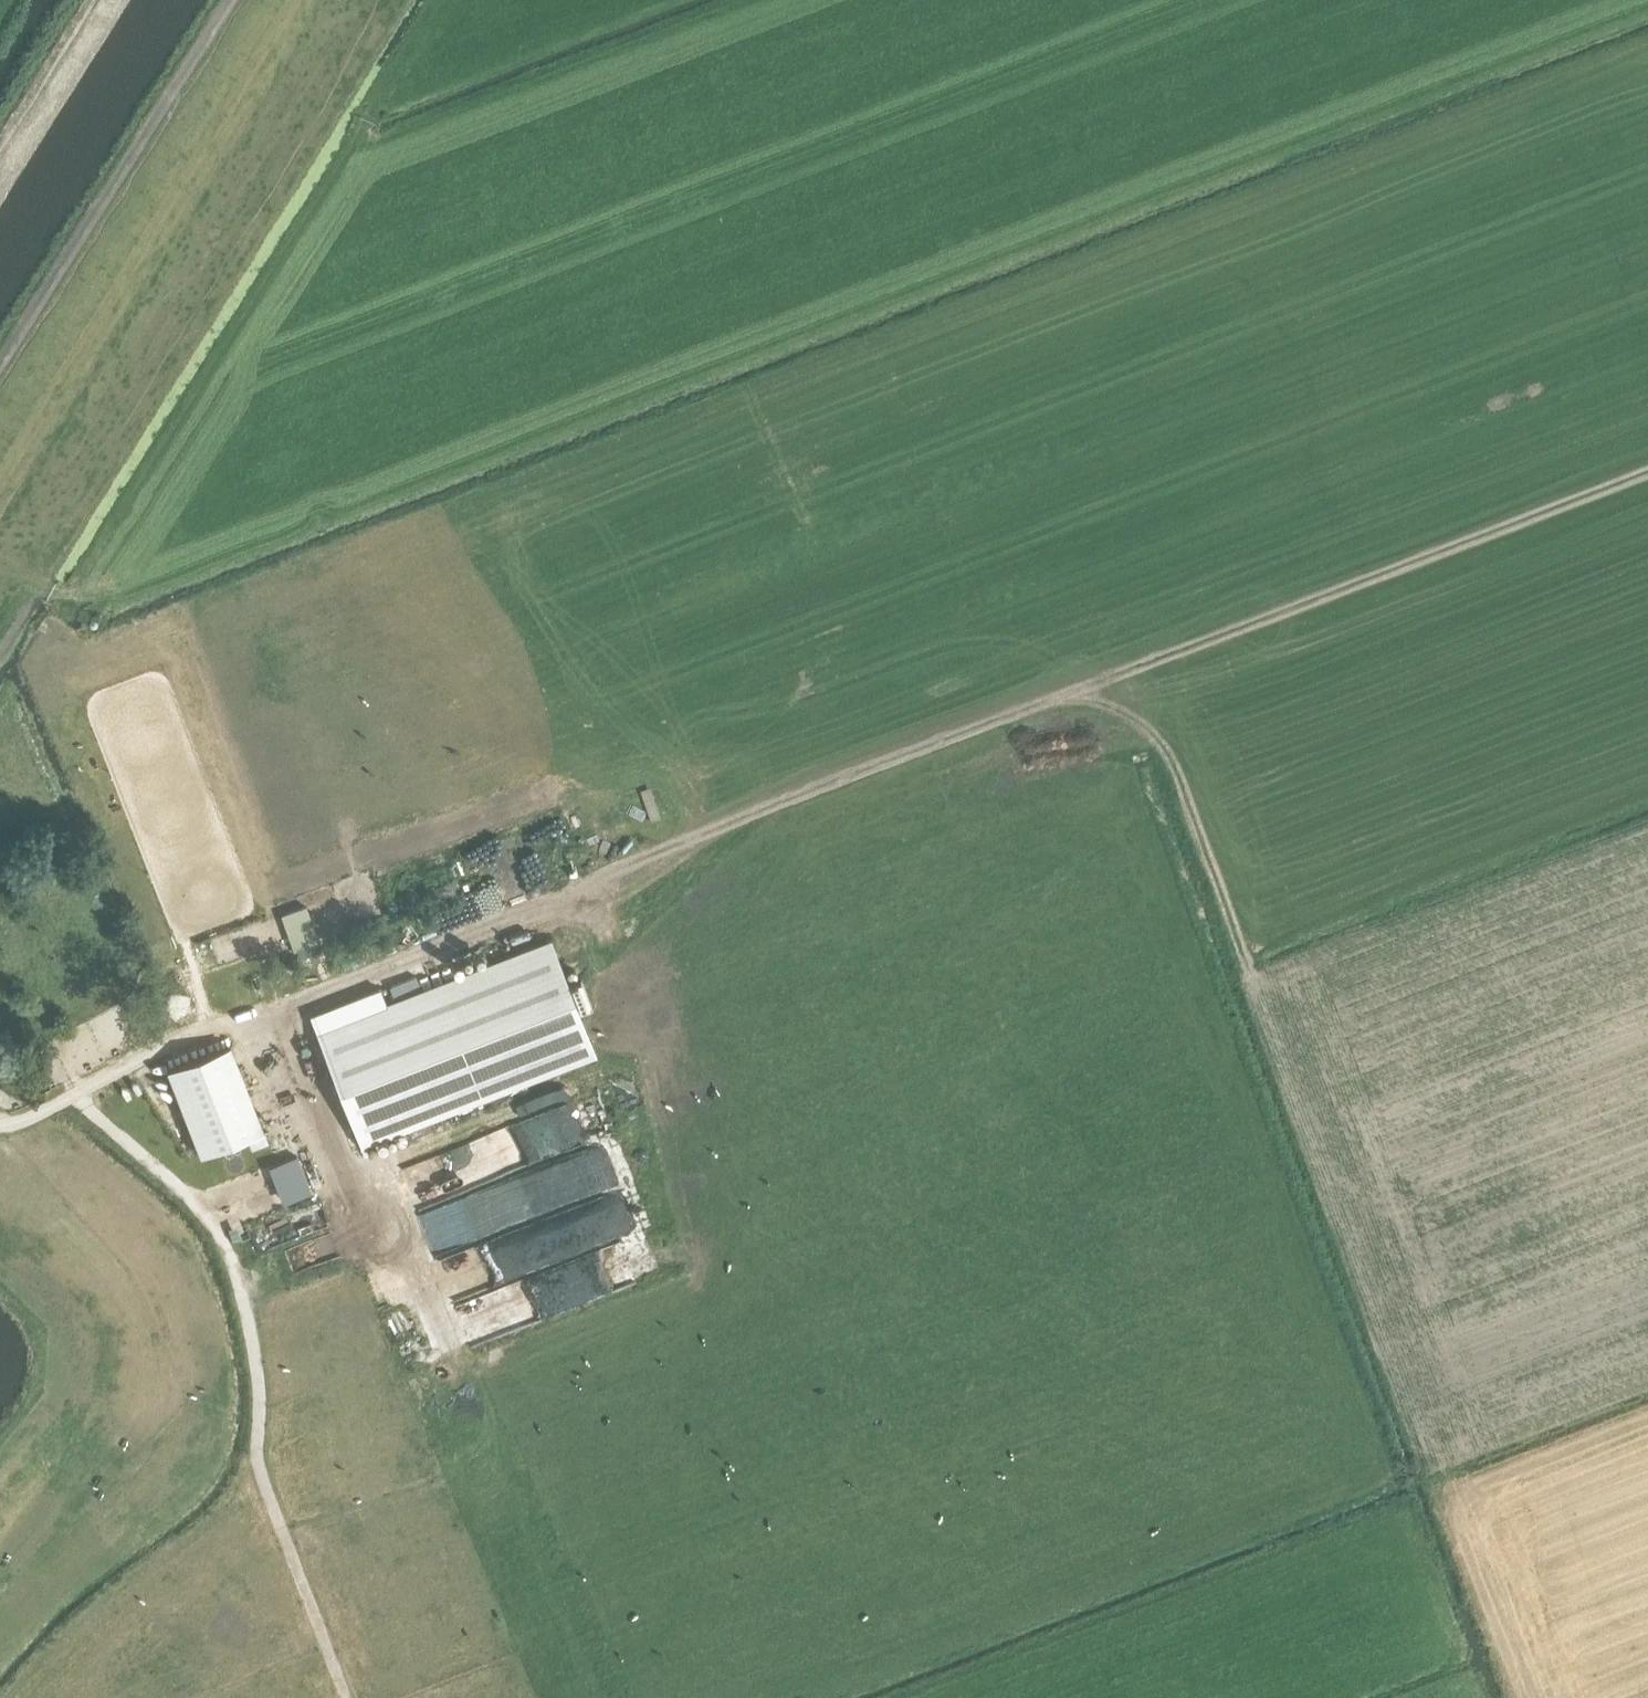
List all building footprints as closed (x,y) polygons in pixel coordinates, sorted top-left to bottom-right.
[(379,987),(309,1014),(361,1146),(596,1055),(550,938),(385,1002),(379,987)] [(230,1045),(166,1070),(200,1156),(264,1131),(230,1045)]
